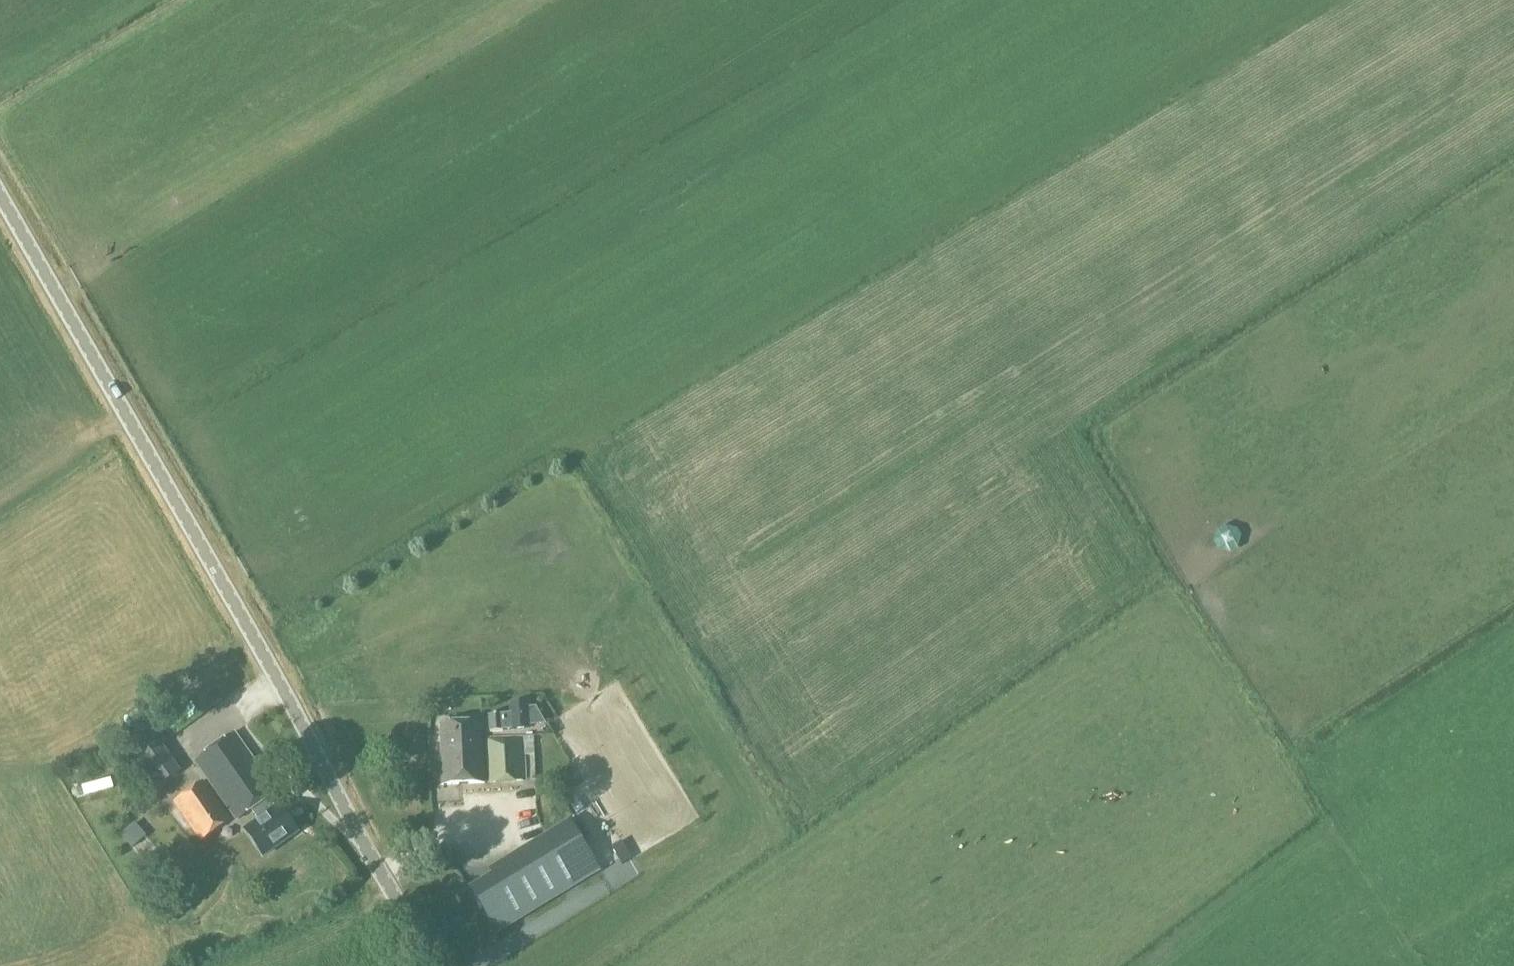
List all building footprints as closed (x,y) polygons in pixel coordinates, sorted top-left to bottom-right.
[(513,714),(503,715),(505,731),(532,729),(532,727),(530,709),(530,703),(512,705),(513,714)] [(490,716),(491,734),(505,732),(503,715),(490,716)] [(481,722),(442,723),(443,786),(486,784),(481,722)] [(182,773),(154,732),(126,752),(154,793),(182,773)] [(238,821),(276,794),(235,734),(196,761),(238,821)] [(527,782),(524,738),(488,740),(490,784),(527,782)] [(108,776),(76,788),(81,800),(113,788),(108,776)] [(231,819),(205,782),(175,803),(201,841),(231,819)] [(280,807),(245,832),(263,858),(298,833),(280,807)] [(148,837),(136,823),(122,836),(133,850),(148,837)] [(495,878),(472,892),(484,912),(497,933),(548,902),(599,870),(586,848),(573,826),(533,850),(493,874),(495,878)] [(613,847),(623,865),(633,859),(622,842),(613,847)]
